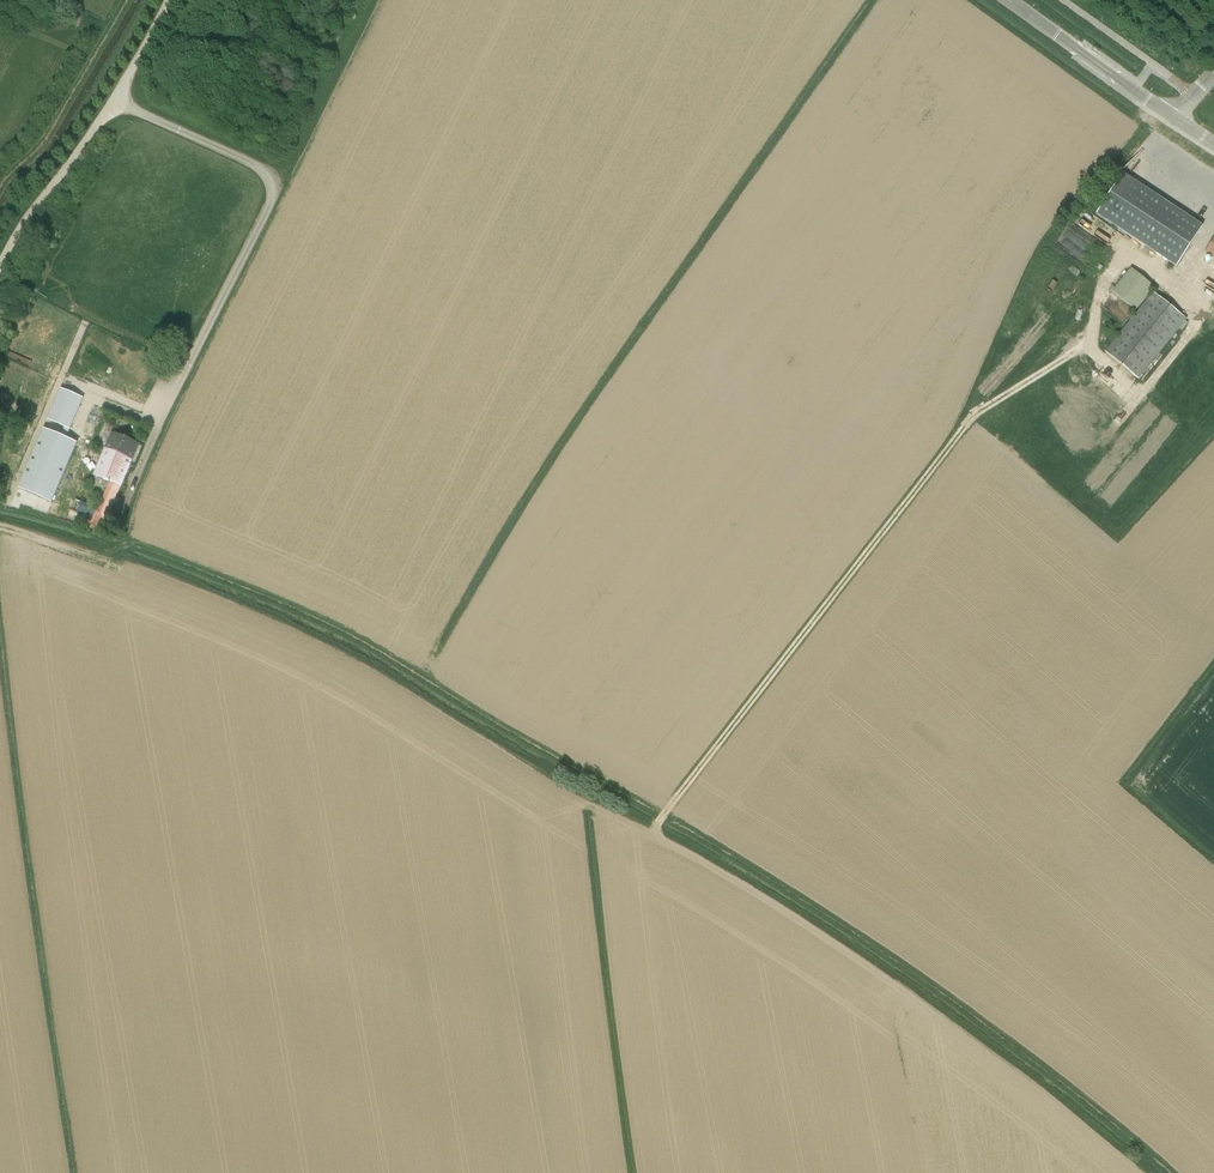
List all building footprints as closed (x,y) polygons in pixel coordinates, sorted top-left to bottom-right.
[(1097,213),(1177,266),(1203,226),(1123,173),(1097,213)] [(1200,258),(1213,267),(1213,238),(1200,258)] [(1136,310),(1154,287),(1131,268),(1113,291),(1136,310)] [(1154,292),(1106,352),(1137,378),(1186,318),(1154,292)] [(183,344),(188,332),(184,330),(179,342),(183,344)] [(51,502),(75,442),(63,438),(79,399),(56,390),(44,421),(60,427),(57,435),(41,429),(17,489),(51,502)] [(94,475),(111,482),(121,486),(139,444),(112,433),(94,475)] [(79,502),(75,513),(89,519),(86,525),(85,527),(101,533),(104,524),(121,486),(111,482),(99,510),(79,502)]
